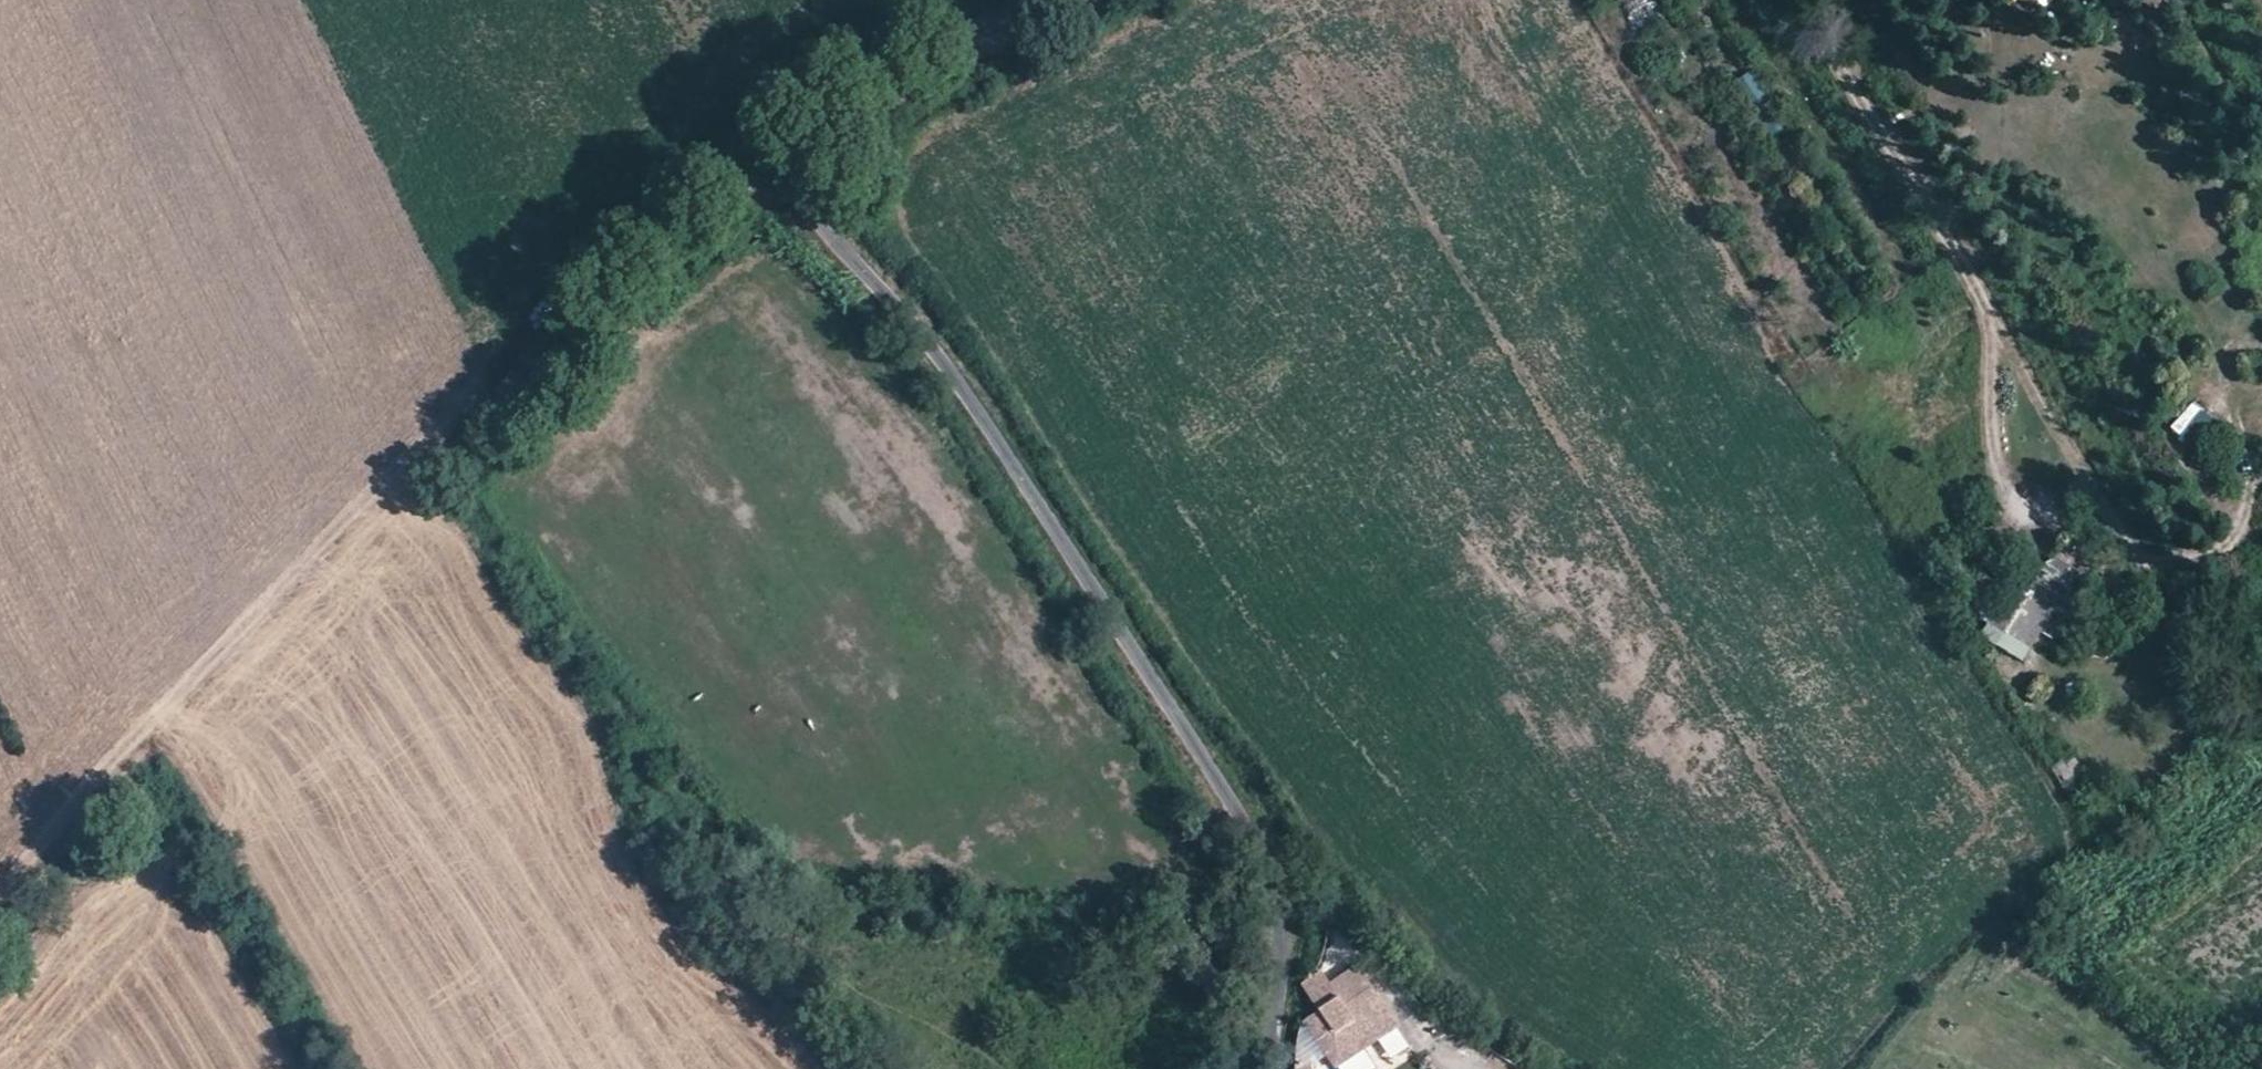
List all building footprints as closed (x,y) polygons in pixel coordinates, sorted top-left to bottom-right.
[(1640,29),(1664,10),(1656,0),(1618,0),(1640,29)] [(1736,79),(1750,104),(1766,96),(1753,70),(1736,79)] [(2216,421),(2204,411),(2180,438),(2193,448),(2216,421)] [(2028,585),(2016,577),(1988,619),(2028,643),(2037,628),(2051,636),(2062,618),(2054,614),(2065,595),(2069,565),(2054,558),(2046,562),(2028,585)] [(2028,643),(1988,619),(1982,630),(2020,656),(2028,643)] [(1363,973),(1349,982),(1349,981),(1334,990),(1325,975),(1305,988),(1322,1014),(1307,1024),(1336,1068),(1339,1068),(1368,1050),(1400,1029),(1363,973)]
